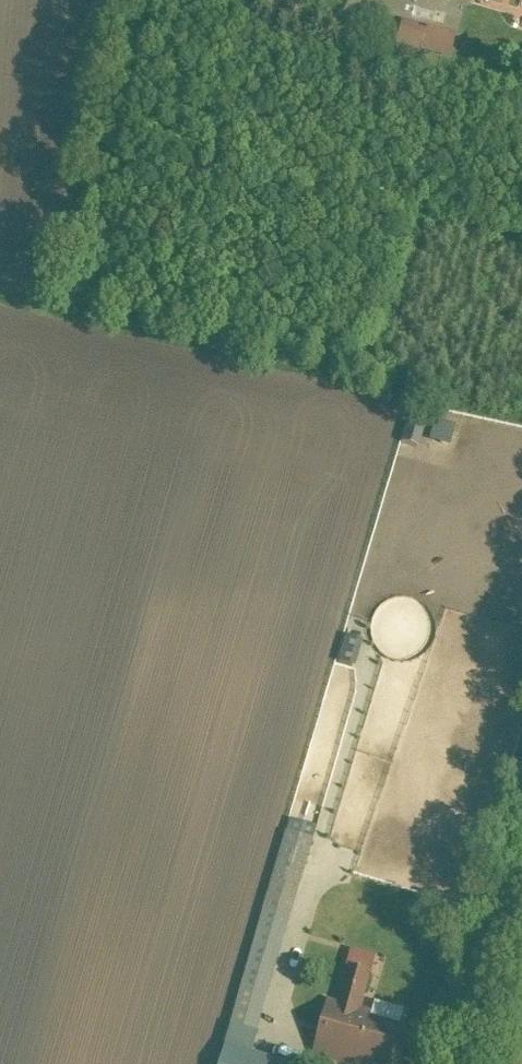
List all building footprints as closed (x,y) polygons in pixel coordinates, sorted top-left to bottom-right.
[(506,13),(509,0),(461,0),(506,13)] [(431,36),(402,28),(397,44),(426,52),(431,36)] [(458,37),(434,30),(428,51),(452,58),(458,37)] [(339,661),(357,666),(364,642),(345,637),(339,661)] [(253,1053),(319,829),(294,822),(221,1063),(287,1063),(253,1053)] [(315,1055),(349,1063),(389,1063),(400,1021),(364,1011),(378,959),(352,952),(338,1004),(329,1002),(315,1055)]
